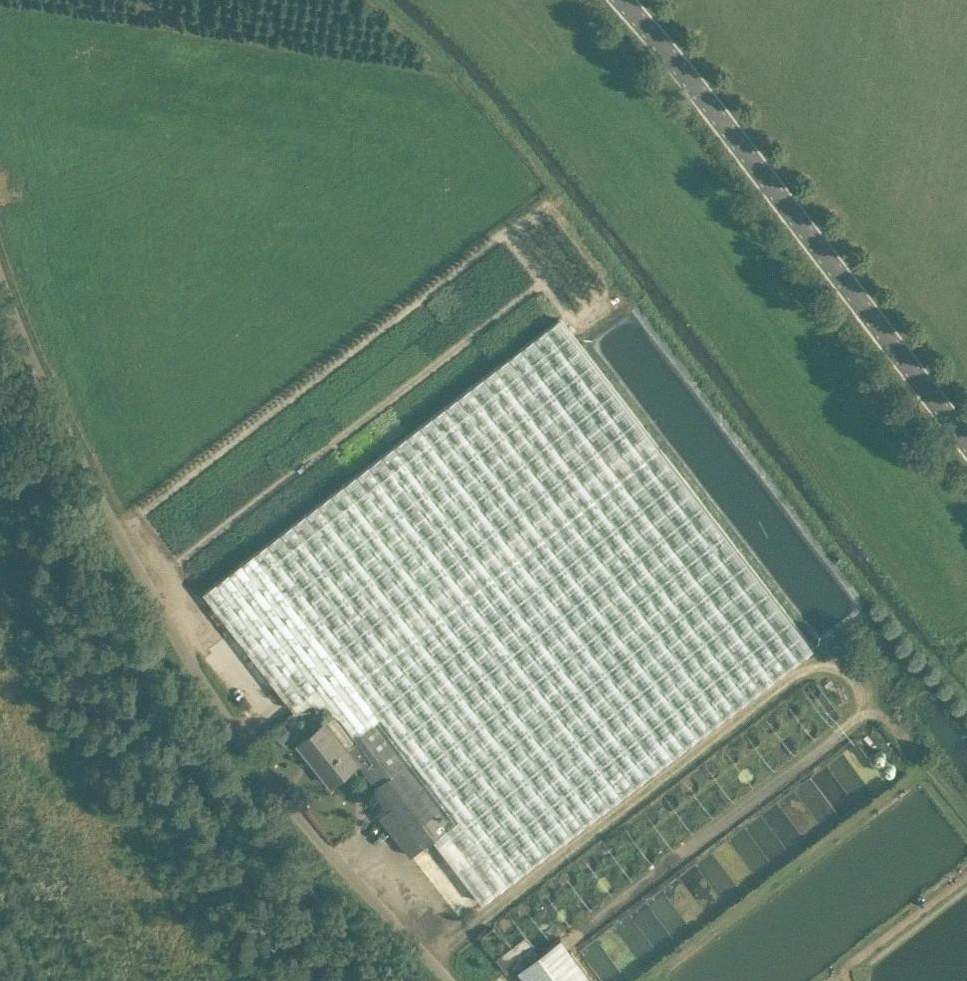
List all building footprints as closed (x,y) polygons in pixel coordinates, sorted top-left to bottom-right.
[(339,714),(356,734),(373,719),(393,744),(453,821),(434,836),(483,900),(813,646),(560,316),(203,589),(295,708),(311,700),(325,702),(339,714)] [(356,734),(358,737),(349,745),(328,718),(299,741),(332,782),(360,759),(358,757),(368,748),(375,757),(368,763),(369,764),(393,744),(373,719),(356,734)] [(286,723),(276,730),(283,739),(292,732),(286,723)] [(453,821),(393,744),(369,764),(382,780),(376,784),(393,805),(383,813),(414,852),(430,840),(434,836),(453,821)] [(531,980),(596,980),(561,935),(540,951),(526,934),(497,956),(508,971),(518,964),(531,980)]
